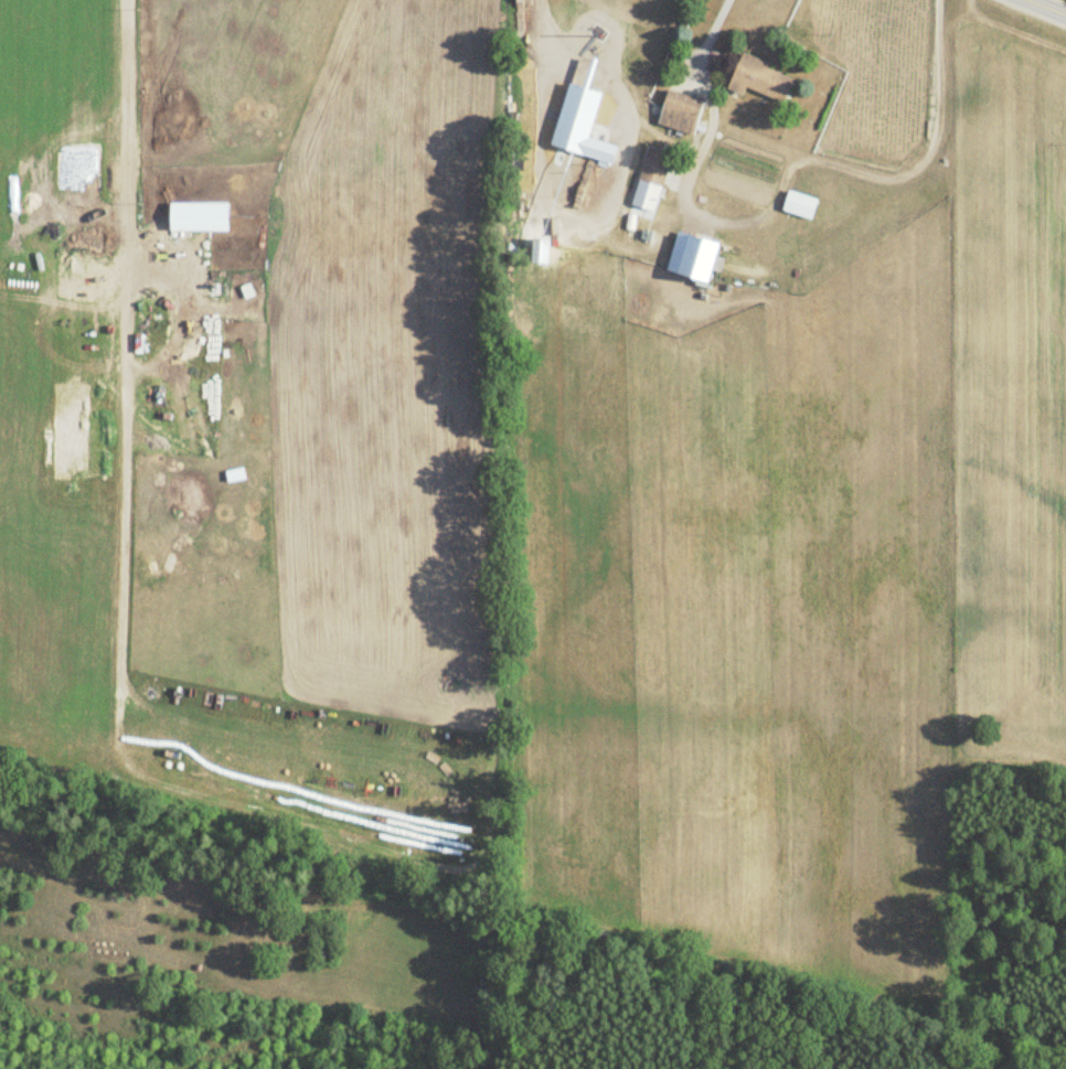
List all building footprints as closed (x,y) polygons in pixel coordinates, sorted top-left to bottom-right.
[(796,76),(741,54),(727,88),(744,95),(747,87),(785,102),(796,76)] [(657,125),(693,135),(703,100),(668,89),(657,125)] [(672,156),(648,148),(637,180),(660,188),(672,156)]
